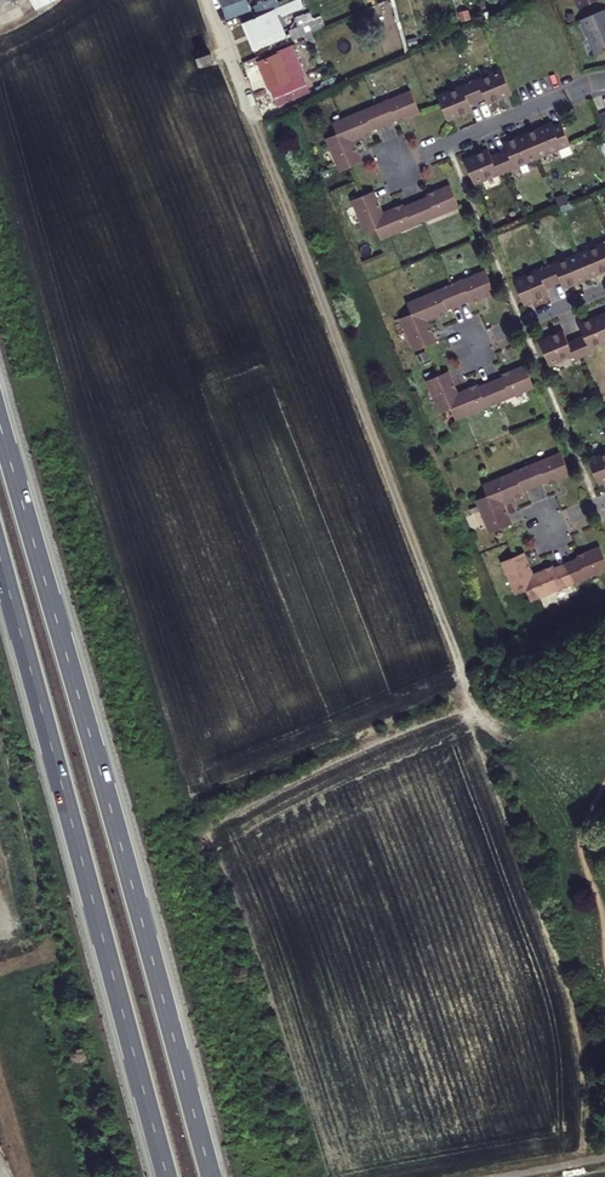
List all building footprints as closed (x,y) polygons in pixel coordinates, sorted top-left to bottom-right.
[(21,2),(20,0),(0,0),(0,1),(5,10),(21,2)] [(224,31),(255,20),(248,0),(212,0),(224,31)] [(575,12),(602,1),(602,0),(570,0),(575,12)] [(580,24),(595,60),(604,55),(604,17),(604,14),(580,24)] [(273,18),(240,33),(249,60),(276,48),(270,34),(278,31),(273,18)] [(291,48),(310,40),(300,19),(291,23),(297,35),(287,39),(291,48)] [(210,52),(199,54),(201,63),(212,60),(210,52)] [(277,63),(257,72),(275,114),(295,105),(277,63)] [(205,64),(192,68),(196,77),(209,72),(205,64)] [(503,73),(439,99),(448,121),(457,117),(457,119),(473,113),(470,106),(485,100),(488,107),(504,101),(503,99),(512,95),(503,73)] [(332,143),(345,176),(364,168),(361,160),(362,159),(358,149),(356,150),(354,145),(367,139),(367,141),(376,138),(375,136),(398,126),(400,128),(410,124),(409,122),(422,117),(414,98),(401,104),(400,101),(358,119),(359,121),(338,130),(342,139),(332,143)] [(594,118),(604,145),(604,114),(594,118)] [(466,165),(475,187),(571,148),(563,127),(555,130),(553,127),(538,133),(539,135),(521,142),(520,140),(505,147),(508,153),(492,160),(489,153),(474,159),(475,161),(466,165)] [(379,206),(376,198),(357,205),(370,237),(380,233),(384,243),(405,234),(406,237),(448,220),(448,217),(461,212),(453,194),(440,199),(439,197),(429,201),(430,203),(406,212),(406,210),(397,214),(398,216),(385,221),(383,216),(385,215),(381,205),(379,206)] [(514,284),(524,306),(532,303),(533,305),(548,298),(545,291),(561,285),(564,292),(579,286),(578,284),(596,276),(597,278),(604,275),(604,246),(514,284)] [(406,325),(419,357),(437,349),(434,341),(436,340),(432,330),(430,331),(428,326),(440,321),(441,323),(450,319),(449,317),(472,307),(473,310),(484,305),(483,303),(496,298),(488,279),(475,285),(474,283),(432,300),(433,302),(412,311),(416,321),(406,325)] [(540,346),(549,369),(573,359),(574,363),(590,357),(589,353),(604,346),(604,320),(594,324),(594,322),(578,328),(581,335),(565,341),(563,335),(548,341),(548,343),(540,346)] [(453,388),(450,380),(432,387),(445,419),(454,415),(458,425),(479,417),(480,419),(523,402),(522,399),(535,394),(527,375),(514,381),(513,379),(503,383),(504,385),(481,395),(480,392),(471,396),(472,398),(459,403),(457,398),(460,397),(455,387),(453,388)] [(588,463),(597,485),(604,482),(604,456),(588,463)] [(479,504),(492,536),(511,529),(507,521),(510,520),(506,510),(503,511),(501,505),(514,500),(514,503),(523,499),(522,497),(546,487),(546,490),(557,485),(556,483),(569,478),(561,459),(548,465),(547,463),(505,480),(506,482),(485,491),(489,500),(479,504)] [(523,558),(504,565),(517,598),(527,594),(531,604),(552,595),(553,597),(595,580),(595,578),(604,574),(604,566),(600,554),(587,559),(586,557),(576,561),(577,564),(553,573),(552,571),(544,574),(545,577),(532,582),(530,576),(532,576),(528,566),(526,566),(523,558)]
